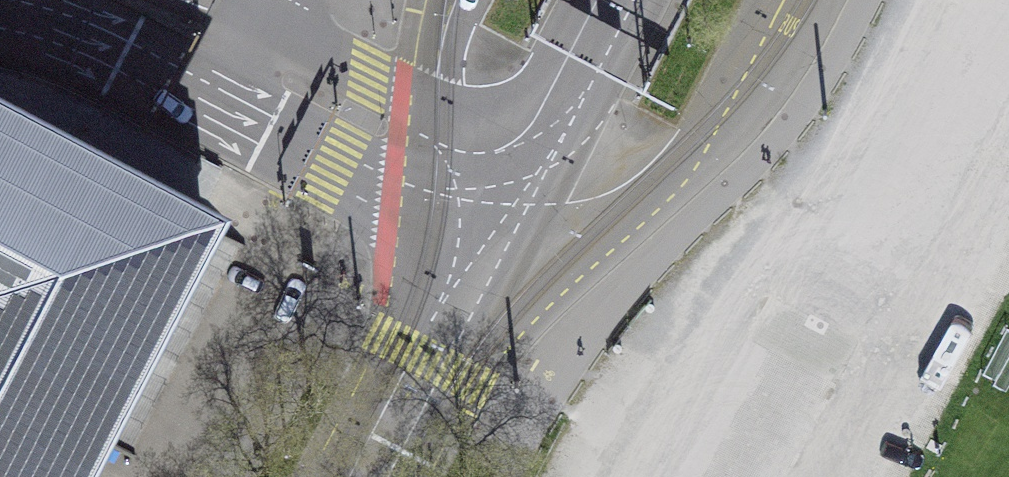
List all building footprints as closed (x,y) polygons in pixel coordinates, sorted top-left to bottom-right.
[(84,435),(81,434),(154,295),(201,206),(45,125),(40,134),(31,128),(0,112),(0,476),(62,476),(84,435)]
